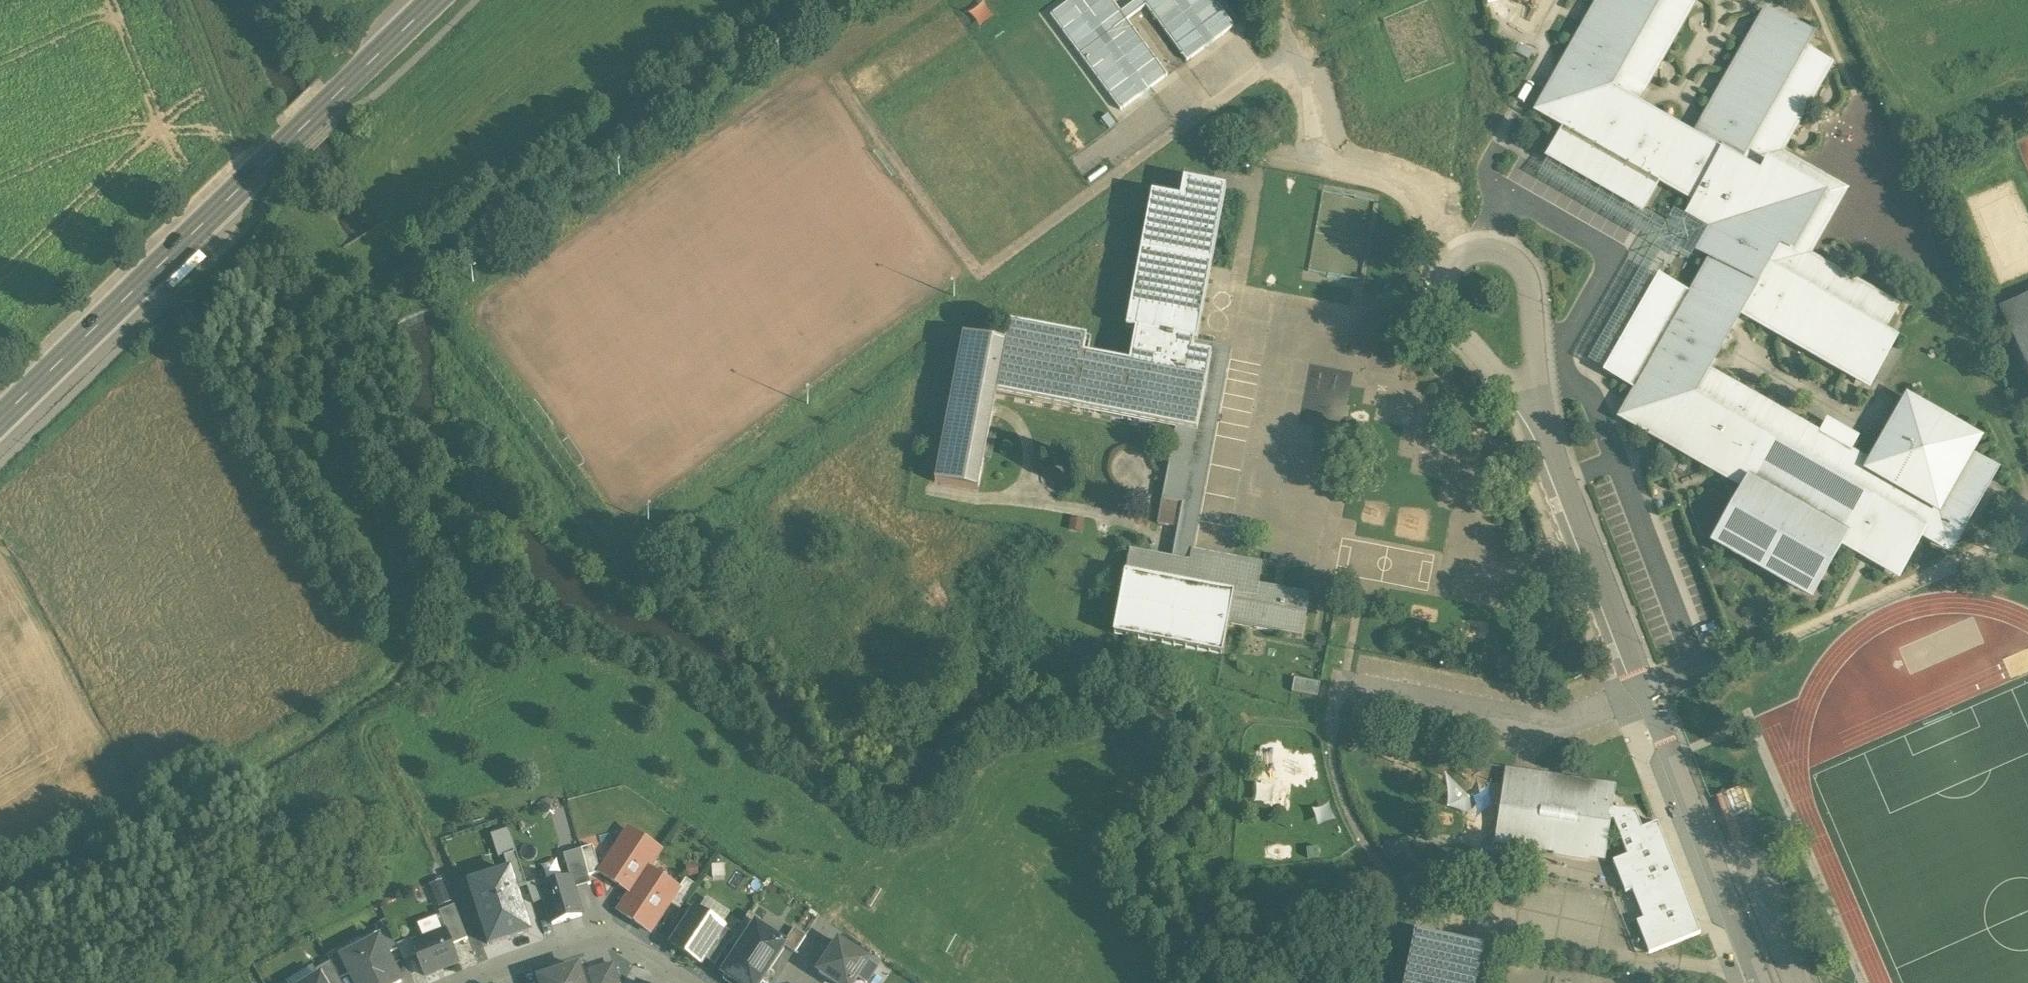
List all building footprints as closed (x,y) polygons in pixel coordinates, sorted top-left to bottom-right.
[(1165,73),(1126,20),(1119,11),(1111,0),(1070,0),(1052,13),(1120,106),(1165,73)] [(1146,5),(1142,0),(1134,0),(1119,11),(1126,20),(1146,5)] [(1187,61),(1233,28),(1212,0),(1142,0),(1146,5),(1187,61)] [(1562,71),(1575,79),(1553,118),(1566,125),(1549,156),(1642,209),(1660,179),(1724,215),(1729,233),(1692,297),(1662,280),(1608,374),(1639,391),(1631,404),(1659,420),(1659,419),(1671,426),(1663,440),(1745,487),(1714,541),(1812,597),(1843,543),(1861,553),(1868,540),(1907,562),(1922,536),(1948,551),(1994,470),(1968,455),(1976,442),(1908,404),(1871,469),(1840,451),(1835,461),(1820,452),(1825,443),(1698,370),(1705,359),(1709,362),(1732,322),(1727,319),(1734,308),(1870,385),(1888,354),(1875,347),(1896,310),(1790,250),(1819,199),(1768,170),(1829,65),(1792,44),(1799,31),(1768,13),(1691,149),(1679,142),(1682,138),(1642,115),(1640,120),(1628,113),(1693,0),(1603,0),(1562,71)] [(1151,193),(1137,270),(1209,282),(1225,189),(1183,180),(1180,199),(1151,193)] [(1209,282),(1137,270),(1126,330),(1136,332),(1130,365),(1083,356),(1086,339),(1009,324),(1001,367),(995,395),(996,395),(1176,429),(1197,433),(1213,346),(1196,342),(1209,282)] [(1998,311),(2027,379),(2027,298),(1998,311)] [(959,358),(935,483),(977,492),(996,395),(995,395),(1001,367),(966,360),(966,359),(959,358)] [(1176,429),(1162,501),(1183,504),(1197,433),(1176,429)] [(1188,562),(1129,551),(1125,574),(1234,595),(1232,606),(1257,610),(1253,629),(1302,638),(1310,596),(1257,586),(1262,564),(1190,550),(1188,562)] [(1125,574),(1113,636),(1223,657),(1232,606),(1234,595),(1125,574)] [(1320,684),(1294,679),(1292,693),(1317,698),(1320,684)] [(1635,813),(1609,809),(1613,787),(1587,783),(1587,782),(1585,782),(1584,787),(1535,779),(1536,774),(1534,774),(1534,776),(1508,772),(1503,802),(1498,836),(1497,843),(1524,847),(1523,850),(1543,852),(1543,849),(1556,851),(1556,854),(1575,857),(1575,854),(1602,858),(1603,851),(1604,851),(1609,820),(1614,820),(1628,856),(1613,862),(1625,893),(1632,891),(1643,920),(1637,922),(1649,954),(1700,933),(1658,823),(1642,829),(1635,813)] [(499,856),(516,851),(510,829),(493,833),(499,856)] [(602,875),(632,895),(649,870),(660,853),(630,833),(602,875)] [(570,879),(574,892),(591,887),(588,877),(600,873),(593,849),(564,858),(570,879)] [(508,874),(514,891),(526,886),(517,857),(504,861),(508,874)] [(632,895),(620,913),(651,933),(670,904),(680,891),(649,870),(632,895)] [(508,874),(471,886),(491,946),(528,934),(514,891),(508,874)] [(570,879),(541,888),(552,925),(582,917),(574,892),(570,879)] [(685,882),(670,904),(680,911),(695,889),(685,882)] [(439,913),(447,932),(452,946),(468,941),(455,907),(439,913)] [(725,931),(694,910),(670,946),(701,966),(705,961),(725,931)] [(734,937),(729,945),(739,952),(756,927),(757,928),(760,922),(749,915),(734,937)] [(723,976),(734,982),(762,982),(786,947),(757,928),(756,927),(739,952),(723,976)] [(376,934),(377,936),(387,956),(398,951),(387,929),(376,934)] [(734,937),(725,931),(705,961),(714,967),(729,945),(734,937)] [(413,945),(425,977),(459,964),(452,946),(447,932),(413,945)] [(340,955),(350,975),(354,982),(401,982),(387,956),(377,936),(340,955)] [(1414,936),(1404,982),(1446,982),(1455,944),(1414,936)] [(818,974),(832,982),(855,982),(857,980),(863,982),(867,982),(876,969),(838,944),(818,974)] [(339,954),(329,959),(331,963),(339,980),(350,975),(340,955),(339,954)] [(316,972),(320,979),(321,978),(324,982),(341,982),(339,980),(331,963),(316,972)] [(590,973),(593,982),(618,982),(613,966),(590,973)] [(540,982),(583,982),(579,969),(540,981),(540,982)]
